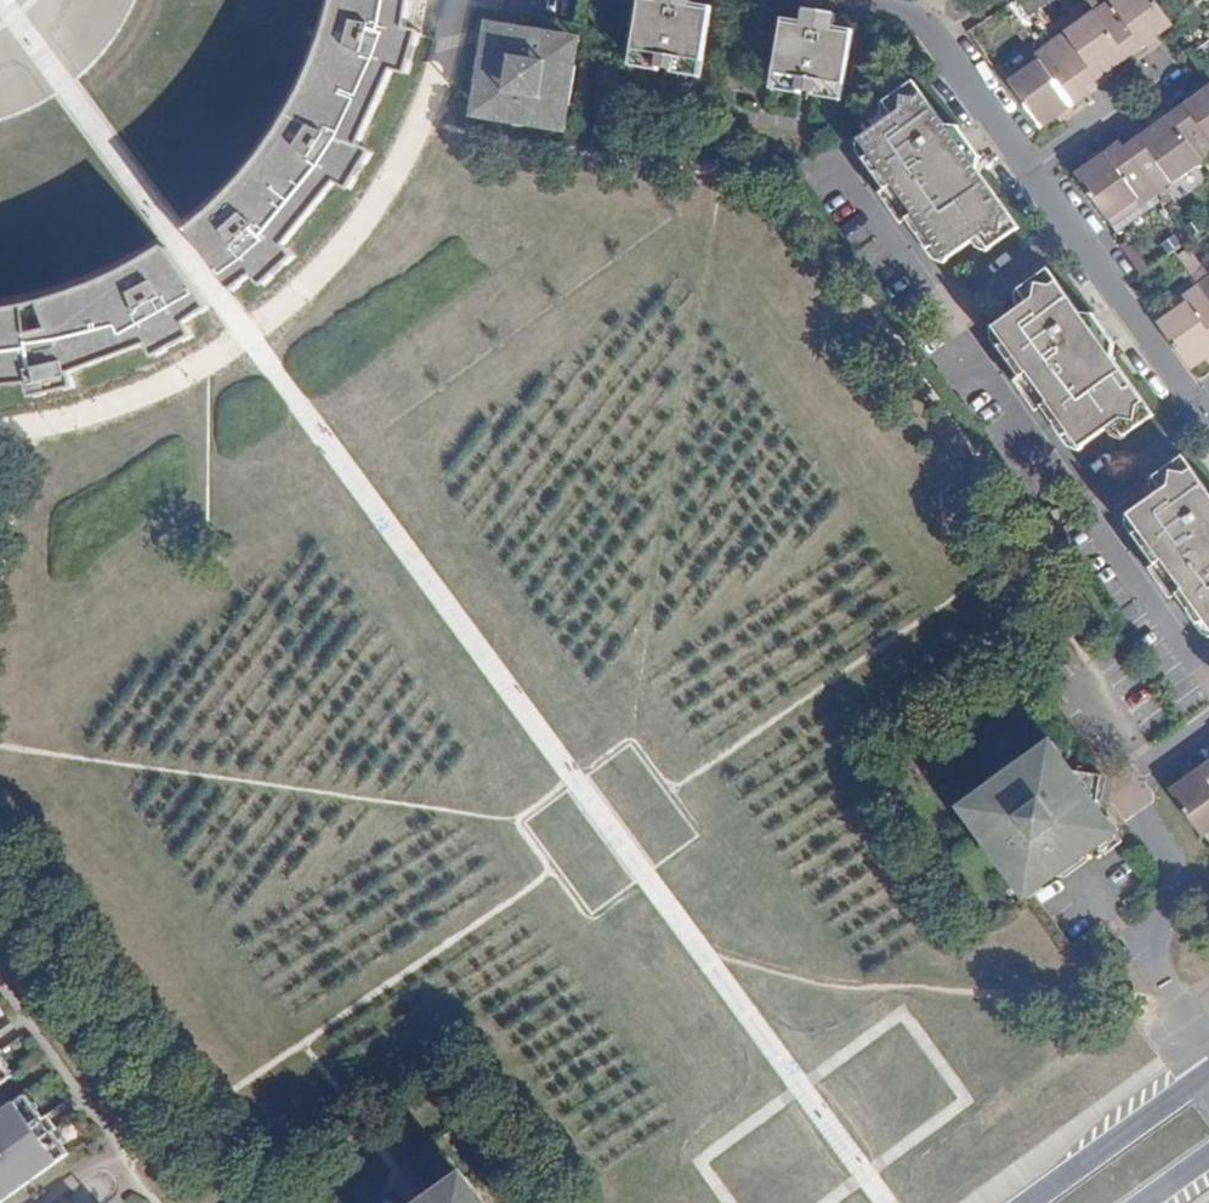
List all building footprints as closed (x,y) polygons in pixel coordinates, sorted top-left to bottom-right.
[(338,17),(336,17),(333,19),(332,23),(335,27),(333,35),(330,35),(327,39),(329,44),(325,56),(323,62),(321,62),(319,63),(317,66),(320,71),(313,87),(310,87),(306,89),(305,92),(306,94),(308,97),(303,106),(298,113),(296,112),(293,113),(290,115),(289,118),(290,121),(293,123),(289,129),(287,129),(281,131),(279,133),(280,137),(283,139),(273,155),(271,153),(268,153),(265,155),(264,158),(264,161),(265,163),(254,178),(249,177),(247,178),(245,181),(245,184),(246,186),(235,200),(232,198),(227,200),(225,204),(226,206),(221,212),(214,211),(211,213),(210,215),(212,221),(204,227),(198,232),(192,229),(188,232),(231,291),(254,276),(266,287),(297,256),(288,246),(338,183),(351,192),(373,153),(362,145),(397,71),(408,75),(423,31),(409,26),(414,0),(342,0),(338,17)] [(701,79),(706,52),(697,50),(700,35),(708,37),(713,8),(693,5),(694,0),(642,0),(638,24),(645,26),(642,40),(635,39),(631,67),(658,72),(661,57),(679,60),(676,74),(701,79)] [(1156,0),(1108,0),(1034,54),(1039,59),(1010,81),(1044,128),(1069,109),(1089,95),(1085,89),(1091,85),(1112,70),(1123,61),(1155,38),(1174,24),(1156,0)] [(818,97),(843,101),(847,74),(842,73),(845,57),(850,58),(854,30),(836,27),(837,17),(805,11),(803,23),(784,20),(780,46),(786,48),(784,64),(777,63),(773,90),(800,95),(802,82),(820,85),(818,97)] [(492,26),(488,53),(501,55),(506,28),(492,26)] [(557,96),(572,98),(573,89),(577,68),(564,66),(568,38),(546,35),(545,39),(525,36),(525,31),(506,28),(501,55),(488,53),(483,84),(495,86),(490,117),(509,120),(510,116),(531,120),(530,123),(552,127),(557,96)] [(564,66),(577,68),(581,40),(572,39),(568,38),(564,66)] [(1039,59),(1034,54),(1005,75),(1010,81),(1039,59)] [(1116,76),(1112,70),(1091,85),(1095,91),(1116,76)] [(972,161),(979,155),(959,127),(959,125),(946,125),(916,82),(887,102),(896,116),(862,140),(873,155),(866,159),(931,249),(937,245),(948,260),(982,235),(992,249),(1020,228),(978,169),(968,176),(962,169),(972,161)] [(478,115),(490,117),(495,86),(483,84),(478,115)] [(1208,159),(1208,86),(1205,88),(1197,94),(1186,102),(1163,118),(1153,126),(1141,134),(1124,146),(1120,141),(1111,148),(1104,152),(1091,162),(1075,173),(1110,221),(1139,199),(1144,206),(1208,159)] [(1186,102),(1197,94),(1194,90),(1183,98),(1186,102)] [(567,129),(572,98),(557,96),(552,127),(567,129)] [(1141,134),(1153,126),(1150,122),(1139,130),(1141,134)] [(1087,157),(1091,162),(1104,152),(1101,147),(1087,157)] [(968,176),(978,169),(972,161),(962,169),(968,176)] [(1114,227),(1144,206),(1139,199),(1110,221),(1114,227)] [(28,385),(32,400),(76,389),(74,374),(149,347),(155,359),(196,338),(188,323),(208,309),(172,256),(169,252),(166,251),(161,255),(162,257),(164,258),(155,264),(150,267),(145,264),(142,264),(140,266),(140,272),(133,277),(131,274),(128,273),(126,274),(125,276),(124,281),(105,291),(104,288),(100,287),(97,288),(96,293),(77,300),(75,297),(72,296),(70,297),(68,303),(48,309),(46,306),(43,305),(39,307),(38,312),(33,313),(30,313),(28,310),(26,310),(22,312),(22,316),(2,318),(0,317),(0,388),(28,385)] [(1155,415),(1112,356),(1102,363),(1096,355),(1107,348),(1114,343),(1094,315),(1095,313),(1081,313),(1050,269),(1021,290),(1031,303),(997,327),(1007,342),(1001,347),(1066,437),(1072,432),(1083,447),(1117,422),(1126,436),(1155,415)] [(1193,370),(1208,359),(1208,277),(1183,296),(1188,302),(1158,323),(1193,370)] [(1183,296),(1154,317),(1158,323),(1188,302),(1183,296)] [(1102,363),(1112,356),(1107,348),(1096,355),(1102,363)] [(1185,456),(1156,477),(1165,490),(1132,514),(1142,529),(1136,534),(1201,624),(1207,620),(1208,622),(1208,490),(1185,456)] [(1039,754),(1062,757),(1053,744),(1039,754)] [(1018,882),(1041,886),(1097,845),(1103,841),(1107,819),(1097,806),(1096,804),(1098,802),(1103,775),(1075,770),(1073,772),(1062,757),(1039,754),(977,798),(974,821),(1018,882)] [(1190,774),(1169,788),(1204,837),(1208,834),(1208,760),(1190,774)] [(964,808),(974,821),(977,798),(964,808)] [(1116,831),(1107,819),(1103,841),(1116,831)] [(1103,841),(1097,845),(1105,855),(1123,842),(1116,831),(1103,841)] [(1028,896),(1041,886),(1018,882),(1028,896)] [(0,1057),(0,1086),(14,1077),(0,1057)] [(27,1095),(0,1114),(0,1202),(1,1202),(69,1154),(27,1095)] [(460,1179),(449,1187),(458,1199),(469,1191),(460,1179)] [(427,1202),(478,1202),(469,1191),(458,1199),(449,1187),(427,1202)] [(284,1192),(269,1202),(292,1202),(284,1192)]
